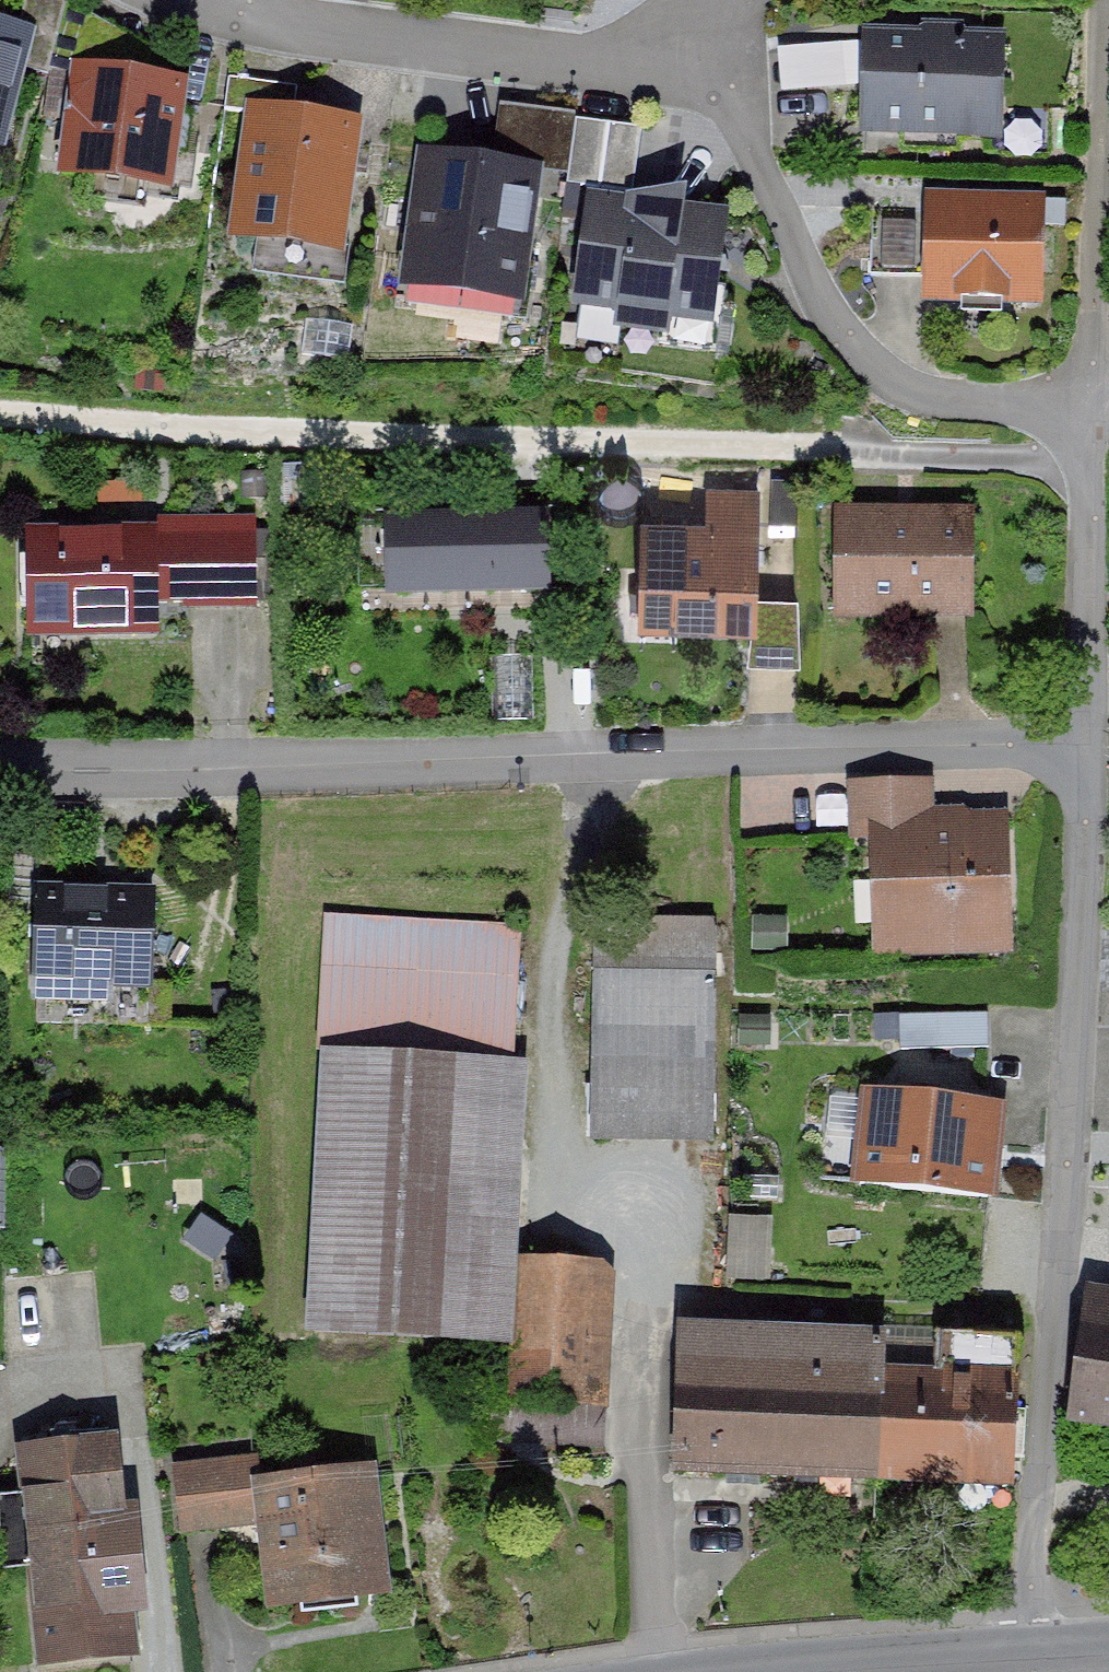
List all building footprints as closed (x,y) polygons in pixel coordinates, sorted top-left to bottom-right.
[(65,8),(34,0),(26,0),(17,35),(25,37),(15,75),(46,83),(47,77),(65,8)] [(65,8),(47,77),(76,82),(78,71),(163,82),(167,63),(65,8)] [(0,30),(0,132),(15,75),(25,37),(17,35),(0,30)] [(869,40),(868,129),(998,130),(999,44),(959,43),(959,32),(924,32),(924,41),(869,40)] [(176,119),(181,84),(163,82),(78,71),(76,82),(64,174),(168,187),(172,156),(183,157),(188,120),(176,119)] [(301,88),(231,77),(226,112),(259,117),(295,122),(301,88)] [(569,177),(576,118),(577,115),(501,105),(493,166),(535,172),(569,177)] [(333,249),(350,130),(295,122),(259,117),(243,236),(333,249)] [(643,127),(576,118),(569,177),(568,186),(635,194),(643,127)] [(493,166),(425,157),(407,286),(518,301),(535,172),(493,166)] [(592,204),(579,303),(623,308),(622,322),(661,327),(659,342),(707,348),(723,221),(592,204)] [(1040,205),(936,204),(936,210),(935,275),(935,298),(1039,300),(1040,205)] [(935,275),(936,210),(873,209),(872,274),(935,275)] [(677,607),(677,619),(720,620),(720,607),(754,607),(756,490),(710,489),(709,521),(647,519),(645,607),(677,607)] [(797,490),(774,490),(773,528),(796,528),(797,490)] [(387,514),(388,591),(555,589),(553,511),(387,514)] [(973,515),(849,515),(849,612),(973,612),(973,515)] [(153,535),(30,537),(32,630),(155,628),(155,605),(153,539),(153,535)] [(250,537),(153,539),(155,605),(252,602),(250,537)] [(764,659),(799,658),(799,595),(764,595),(764,659)] [(858,785),(860,832),(879,832),(879,828),(925,826),(924,782),(858,785)] [(992,943),(1001,932),(998,824),(925,826),(879,828),(879,832),(880,873),(897,887),(898,924),(907,934),(961,933),(974,943),(992,943)] [(151,893),(38,892),(37,997),(64,997),(63,1024),(165,1026),(166,984),(150,984),(151,893)] [(504,933),(333,923),(309,1339),(481,1348),(504,933)] [(599,1139),(708,1139),(708,977),(599,977),(599,1139)] [(990,1014),(901,1015),(902,1050),(991,1048),(990,1014)] [(906,1101),(884,1099),(880,1136),(865,1134),(860,1186),(990,1199),(999,1111),(946,1105),(933,1092),(916,1090),(906,1101)] [(547,1401),(585,1402),(591,1269),(523,1266),(517,1399),(547,1401)] [(1108,1429),(1108,1321),(1096,1319),(1081,1425),(1108,1429)] [(881,1339),(681,1333),(677,1472),(877,1478),(880,1376),(881,1339)] [(930,1377),(880,1376),(877,1478),(1017,1482),(1021,1343),(932,1340),(930,1377)] [(43,1660),(132,1651),(127,1606),(142,1605),(137,1556),(121,1558),(109,1439),(22,1448),(43,1660)] [(216,1463),(174,1467),(180,1528),(222,1524),(216,1463)] [(378,1517),(372,1469),(259,1482),(273,1602),(369,1591),(361,1518),(378,1517)]
